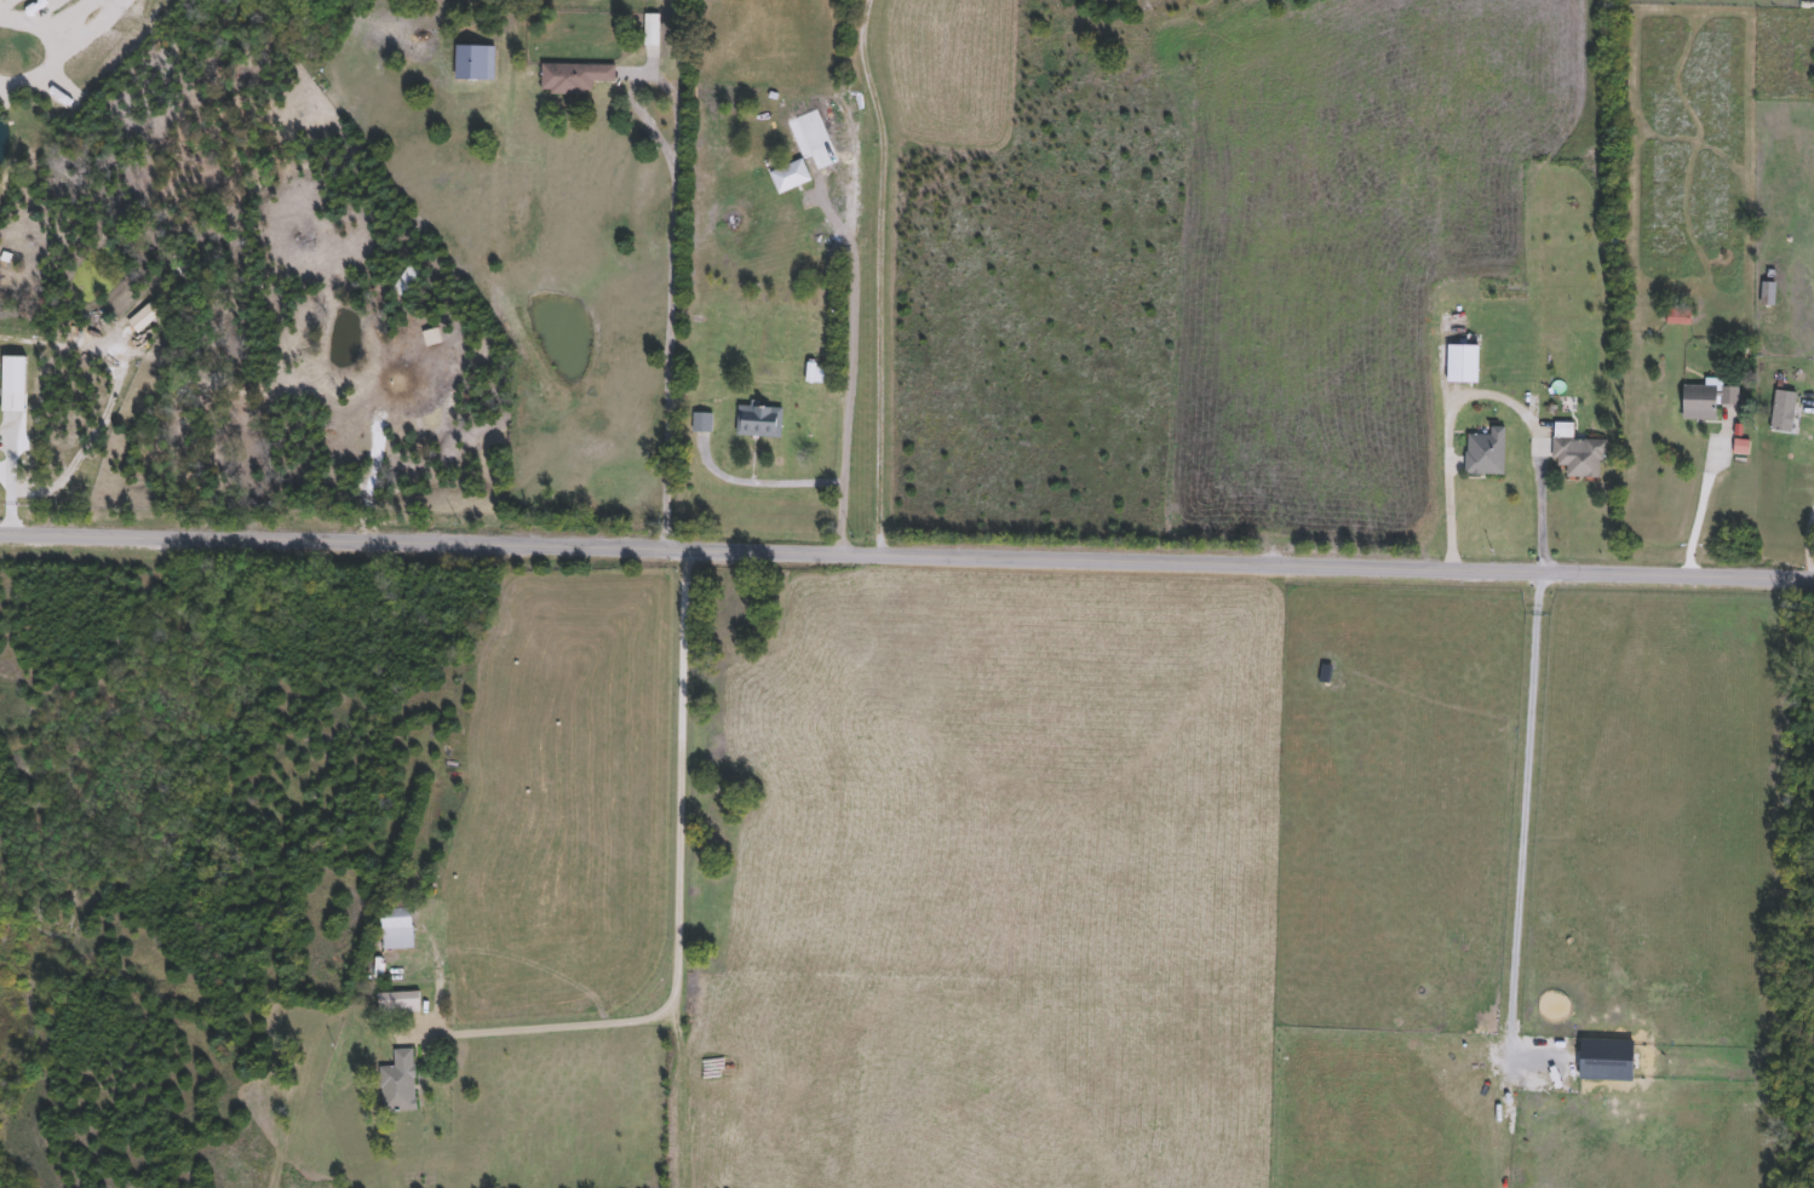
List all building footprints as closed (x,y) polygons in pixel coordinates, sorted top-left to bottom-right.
[(614,64),(614,82),(592,82),(592,94),(540,94),(540,64),(614,64)] [(1689,309),(1689,326),(1665,325),(1665,308),(1689,309)] [(1476,383),(1446,383),(1446,345),(1476,345),(1476,383)] [(826,384),(805,384),(805,366),(826,366),(826,384)] [(1715,420),(1682,420),(1682,386),(1738,386),(1738,406),(1715,406),(1715,420)] [(1769,434),(1773,391),(1796,394),(1792,436),(1769,434)] [(735,437),(736,407),(781,408),(780,438),(735,437)] [(710,432),(693,432),(693,415),(710,415),(710,432)] [(1603,478),(1566,477),(1567,464),(1551,464),(1554,423),(1572,424),(1571,441),(1583,441),(1583,440),(1605,441),(1603,478)] [(1503,475),(1464,475),(1464,435),(1489,435),(1489,427),(1503,427),(1503,475)] [(380,949),(380,907),(412,907),(412,949),(380,949)] [(419,1011),(377,1011),(377,993),(419,993),(419,1011)] [(380,1113),(379,1067),(394,1067),(392,1050),(413,1050),(415,1112),(380,1113)]
